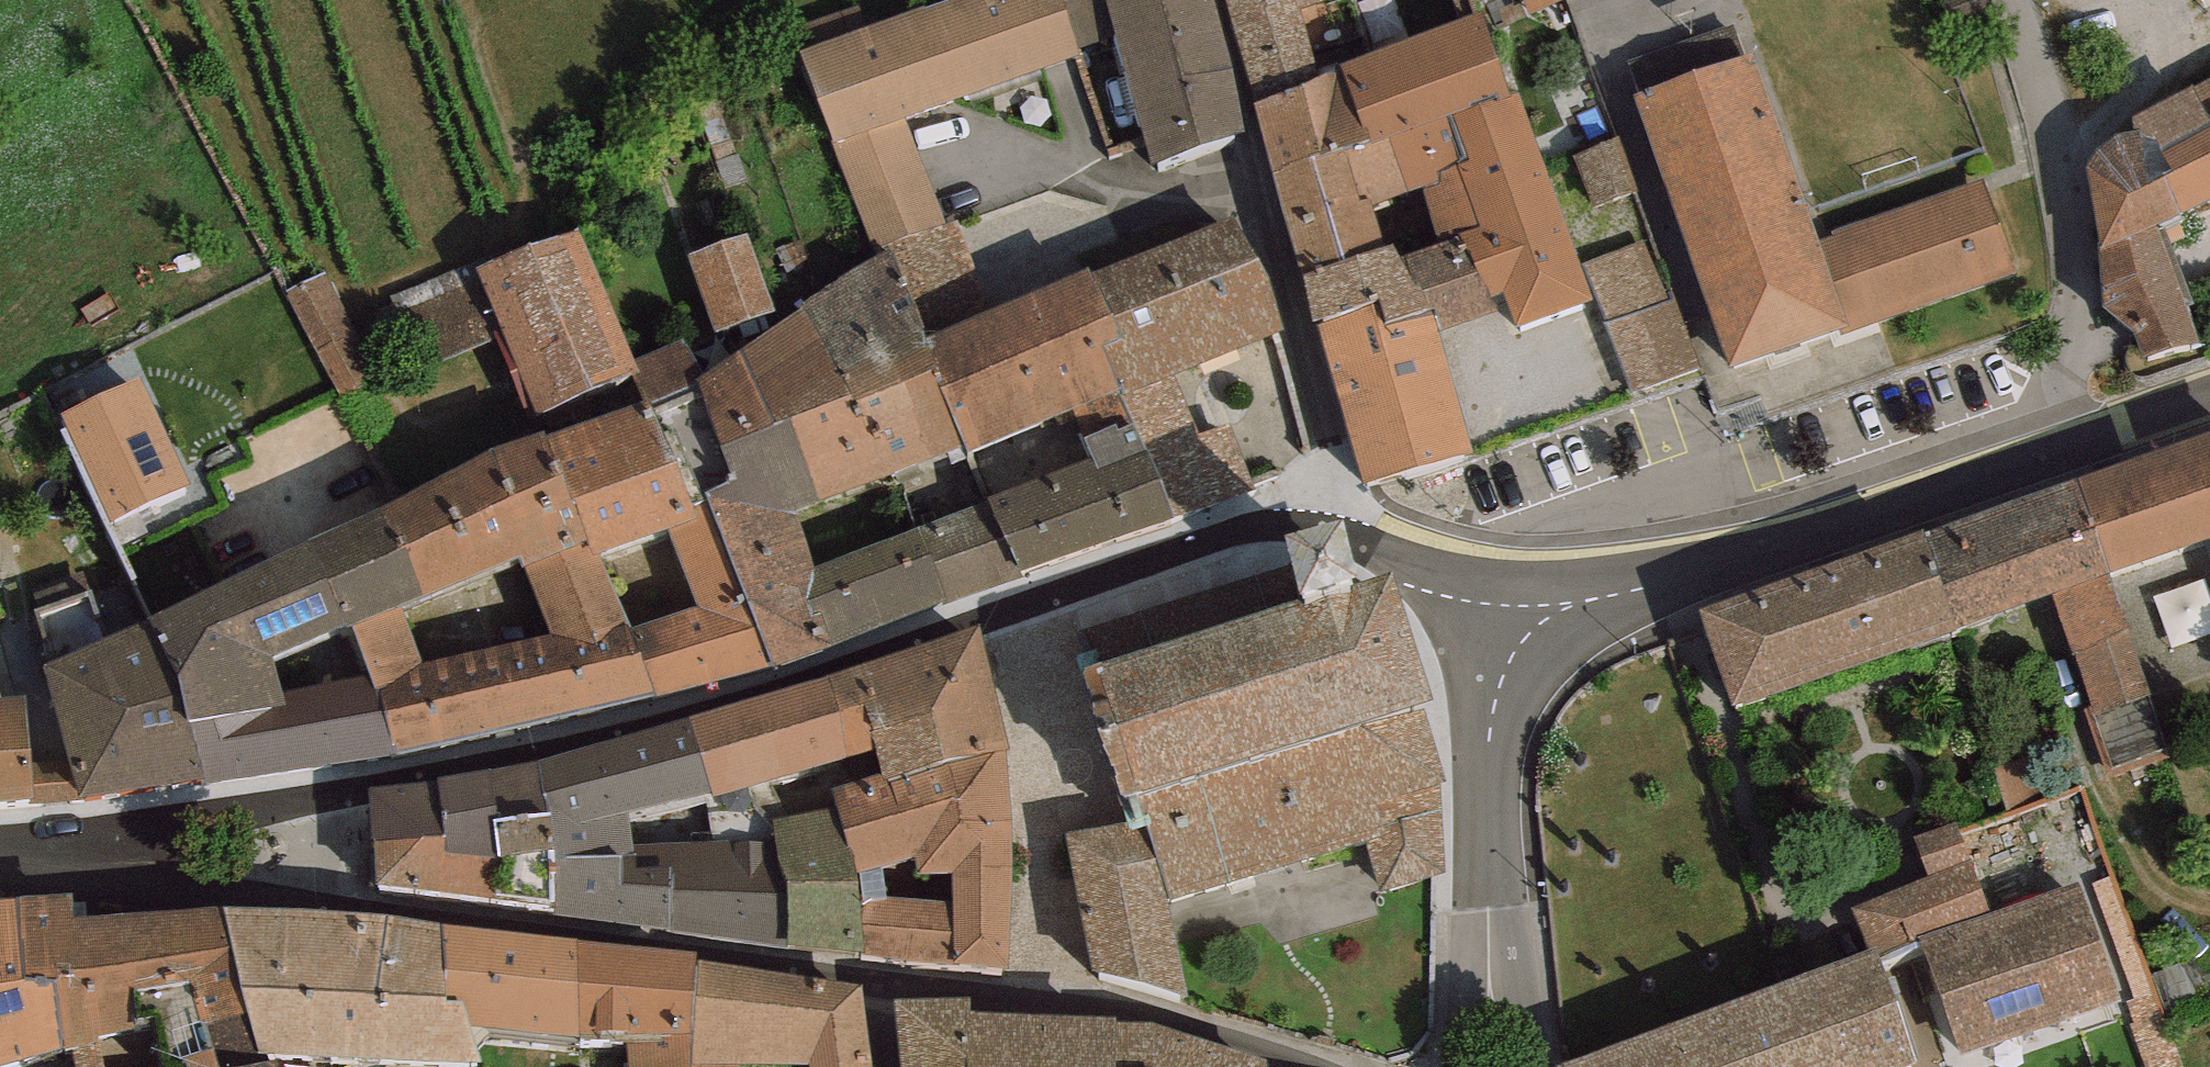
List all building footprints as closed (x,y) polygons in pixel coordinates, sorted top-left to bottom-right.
[(1080,49),(1062,0),(953,0),(937,6),(968,95),(1081,54),(1080,49)] [(1246,131),(1231,67),(1214,0),(1062,0),(1080,49),(1114,37),(1152,165),(1246,131)] [(1256,103),(1342,67),(1371,54),(1355,0),(1226,0),(1256,103)] [(1530,12),(1559,0),(1526,0),(1530,12)] [(905,117),(968,95),(937,6),(799,51),(834,143),(873,249),(892,242),(946,223),(905,117)] [(1453,114),(1510,97),(1481,11),(1371,54),(1342,67),(1369,140),(1370,143),(1388,140),(1408,192),(1426,185),(1426,188),(1439,183),(1437,174),(1457,166),(1467,162),(1453,114)] [(1752,53),(1633,95),(1729,367),(1840,328),(1842,334),(2014,273),(1981,180),(1832,233),(1833,236),(1820,240),(1752,53)] [(1273,174),(1369,140),(1342,67),(1256,103),(1253,104),(1273,174)] [(2133,117),(2133,130),(2115,137),(2096,150),(2086,166),(2098,242),(2101,307),(2133,332),(2143,357),(2199,343),(2186,306),(2159,231),(2157,226),(2209,199),(2209,81),(2196,88),(2192,84),(2133,117)] [(1591,301),(1519,94),(1510,97),(1453,114),(1467,162),(1457,166),(1437,174),(1439,183),(1426,188),(1422,189),(1440,242),(1460,234),(1491,298),(1503,294),(1508,307),(1517,328),(1591,301)] [(1372,208),(1408,192),(1388,140),(1370,143),(1369,140),(1273,174),(1303,275),(1385,248),(1372,208)] [(1595,210),(1640,194),(1623,145),(1578,160),(1595,210)] [(1268,271),(1235,217),(1092,272),(1124,349),(1107,356),(1120,389),(1123,396),(1172,376),(1284,330),(1268,271)] [(982,286),(958,219),(946,223),(892,242),(893,248),(929,337),(993,308),(982,286)] [(2165,229),(2159,231),(2186,306),(2193,303),(2165,229)] [(479,267),(537,413),(639,371),(580,231),(479,267)] [(1439,333),(1508,307),(1503,294),(1491,298),(1460,234),(1440,242),(1400,256),(1394,246),(1385,248),(1303,275),(1314,326),(1318,325),(1380,305),(1384,322),(1432,312),(1439,333)] [(755,238),(686,259),(711,344),(760,330),(756,317),(777,311),(755,238)] [(1648,242),(1585,266),(1599,306),(1631,394),(1699,370),(1648,242)] [(850,395),(853,402),(941,368),(929,337),(893,248),(802,304),(803,307),(850,395)] [(993,308),(929,337),(941,368),(968,444),(971,453),(1120,389),(1107,356),(1124,349),(1092,272),(1090,266),(993,308)] [(329,273),(294,289),(339,392),(374,376),(329,273)] [(1367,484),(1474,452),(1439,333),(1432,312),(1384,322),(1380,305),(1318,325),(1367,484)] [(723,447),(850,395),(803,307),(700,379),(723,447)] [(797,511),(822,501),(900,471),(968,444),(941,368),(853,402),(850,395),(723,447),(734,480),(706,492),(709,499),(727,547),(801,524),(797,511)] [(1172,376),(1123,396),(1132,424),(1174,516),(1254,490),(1226,425),(1197,437),(1172,376)] [(61,414),(113,521),(189,485),(139,378),(61,414)] [(667,529),(698,518),(693,506),(649,400),(547,434),(594,554),(599,552),(667,529)] [(1091,457),(989,500),(1019,574),(1174,516),(1132,424),(1119,431),(1114,426),(1083,439),(1091,457)] [(1925,533),(1959,628),(2051,595),(2108,574),(2209,538),(2209,431),(1925,533)] [(395,749),(656,691),(633,627),(599,552),(594,554),(547,434),(494,449),(386,506),(426,593),(521,554),(550,633),(423,663),(402,607),(355,625),(370,672),(395,749)] [(656,691),(658,696),(774,666),(727,547),(709,499),(693,506),(698,518),(667,529),(698,606),(633,627),(656,691)] [(1019,574),(989,500),(918,525),(919,528),(944,600),(945,603),(1023,577),(1019,574)] [(386,506),(148,620),(176,673),(192,720),(287,705),(284,692),(275,657),(347,623),(347,626),(355,625),(402,607),(426,593),(386,506)] [(1302,599),(1083,669),(1120,797),(1127,822),(1067,832),(1091,970),(1185,996),(1169,897),(1370,844),(1382,892),(1445,871),(1440,785),(1448,781),(1423,704),(1435,699),(1392,572),(1360,581),(1344,519),(1285,535),(1302,599)] [(801,524),(727,547),(774,666),(944,600),(919,528),(815,566),(801,524)] [(1925,533),(1701,610),(1734,705),(1959,628),(1925,533)] [(2051,595),(2092,707),(2084,710),(2109,778),(2170,755),(2108,574),(2051,595)] [(148,620),(44,664),(70,760),(79,798),(206,779),(192,720),(176,673),(148,620)] [(979,626),(830,674),(842,711),(864,706),(876,746),(884,773),(1006,750),(1011,749),(979,626)] [(206,779),(208,784),(397,754),(395,749),(370,672),(284,692),(287,705),(192,720),(206,779)] [(842,711),(830,674),(687,716),(711,796),(876,746),(864,706),(842,711)] [(26,697),(0,698),(0,802),(34,799),(31,761),(26,697)] [(711,796),(687,716),(535,762),(549,812),(555,859),(634,854),(632,843),(628,821),(713,801),(711,796)] [(865,958),(1008,972),(1012,845),(1006,750),(884,773),(833,787),(837,809),(865,958)] [(70,760),(31,761),(34,799),(34,803),(79,798),(70,760)] [(497,820),(549,812),(535,762),(435,776),(437,781),(368,787),(373,842),(446,838),(446,854),(498,857),(497,820)] [(865,958),(837,809),(772,823),(774,840),(788,947),(865,958)] [(555,859),(549,812),(497,820),(498,857),(446,854),(446,838),(373,842),(376,886),(555,914),(555,859)] [(1990,912),(1955,822),(1915,838),(1930,877),(1852,907),(1868,949),(1875,947),(1878,956),(1919,936),(1990,912)] [(788,947),(774,840),(632,843),(634,854),(555,859),(555,914),(669,928),(668,932),(788,947)] [(2119,1000),(2079,882),(1990,912),(1919,936),(1962,1055),(2119,1000)] [(74,917),(72,893),(17,897),(25,978),(52,979),(62,1051),(73,1052),(75,1066),(161,1066),(156,1023),(153,1014),(138,1016),(137,991),(163,986),(151,913),(74,917)] [(62,1051),(52,979),(25,978),(17,897),(0,899),(0,1066),(62,1051)] [(161,1066),(250,1066),(262,1064),(260,1051),(242,986),(225,907),(151,913),(163,986),(137,991),(138,1016),(153,1014),(156,1023),(161,1066)] [(381,915),(225,907),(242,986),(260,1051),(482,1062),(477,1049),(465,1001),(445,1000),(443,924),(381,915)] [(580,1034),(577,939),(443,924),(445,1000),(465,1001),(477,1049),(490,1038),(581,1047),(580,1034)] [(577,939),(580,1034),(626,1038),(629,1066),(695,1066),(694,1065),(691,1035),(698,961),(699,952),(577,939)] [(1560,1065),(1561,1066),(1901,1066),(1917,1061),(1878,956),(1875,947),(1868,949),(1560,1065)] [(698,961),(691,1035),(694,1065),(739,1065),(809,1066),(810,1066),(872,1066),(862,984),(698,961)] [(2161,996),(2128,1007),(2149,1066),(2186,1066),(2161,996)] [(1268,1059),(1151,1023),(1116,1022),(1115,1016),(972,1011),(971,997),(893,1000),(902,1066),(1269,1066),(1268,1059)]
